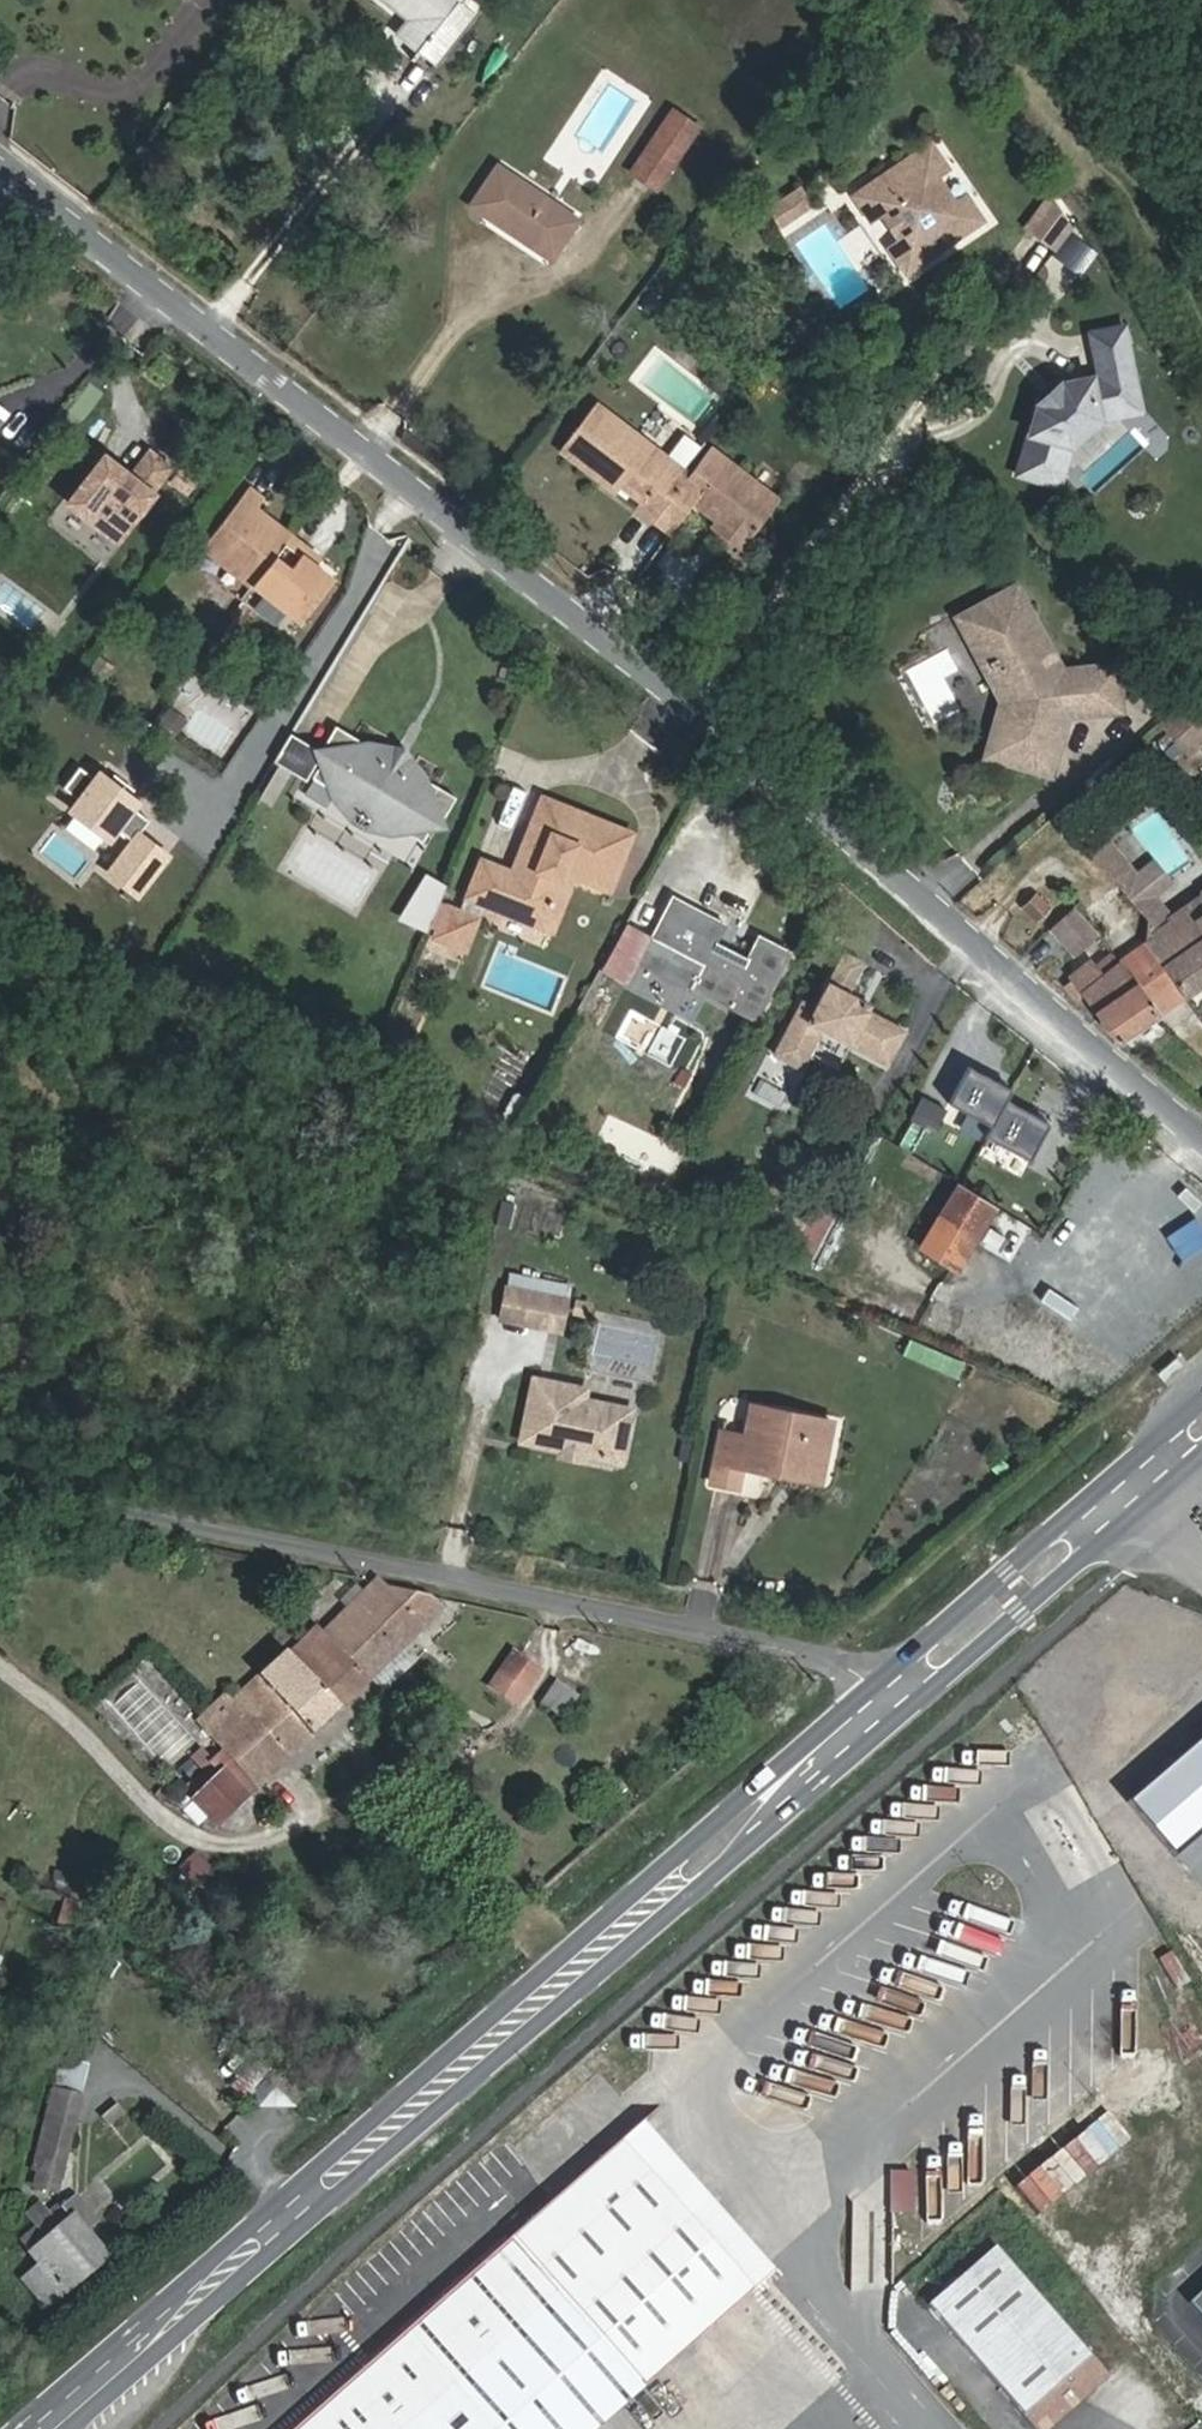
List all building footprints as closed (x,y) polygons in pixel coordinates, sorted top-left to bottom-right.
[(412,19),(399,34),(437,64),(478,9),(467,0),(391,0),(412,19)] [(703,139),(672,117),(626,177),(657,200),(703,139)] [(979,227),(963,204),(951,212),(932,184),(943,176),(926,152),(852,206),(868,229),(880,220),(900,249),(889,257),(905,280),(979,227)] [(502,165),(473,204),(550,262),(579,224),(502,165)] [(799,189),(767,212),(780,230),(812,207),(799,189)] [(1019,476),(1053,487),(1064,482),(1074,448),(1103,423),(1127,417),(1122,397),(1140,393),(1126,327),(1092,335),(1101,378),(1066,386),(1041,409),(1019,476)] [(1127,417),(1144,414),(1140,393),(1122,397),(1127,417)] [(11,408),(0,401),(0,426),(11,408)] [(745,552),(781,505),(711,453),(691,480),(597,409),(562,455),(582,470),(587,464),(596,471),(621,489),(616,495),(672,537),(695,507),(711,519),(717,524),(713,529),(745,552)] [(133,542),(182,461),(153,443),(140,464),(109,446),(73,505),(133,542)] [(592,478),(596,471),(587,464),(582,470),(592,478)] [(202,548),(251,586),(254,582),(268,592),(267,594),(301,621),(332,581),(314,568),(301,558),(306,552),(260,517),(255,523),(249,519),(255,513),(264,504),(247,491),(202,548)] [(260,517),(255,513),(249,519),(255,523),(260,517)] [(713,529),(717,524),(711,519),(706,525),(712,529),(713,529)] [(319,562),(306,552),(301,558),(314,568),(319,562)] [(254,582),(251,586),(264,597),(267,594),(268,592),(254,582)] [(1082,714),(1124,710),(1120,669),(1067,674),(1021,591),(1001,602),(994,600),(978,609),(976,615),(959,625),(969,643),(984,648),(1007,687),(1002,702),(1002,704),(1009,706),(993,757),(1043,772),(1057,725),(1065,720),(1067,715),(1074,691),(1080,691),(1082,714)] [(1002,702),(1007,687),(984,648),(969,643),(1002,702)] [(1157,660),(1136,663),(1139,685),(1160,682),(1157,660)] [(1067,715),(1082,714),(1080,691),(1074,691),(1067,715)] [(1200,694),(1168,720),(1191,748),(1201,739),(1201,696),(1200,694)] [(1002,704),(986,755),(993,757),(1009,706),(1002,704)] [(1043,772),(1050,774),(1065,720),(1057,725),(1043,772)] [(393,777),(375,765),(366,759),(362,765),(355,761),(362,750),(330,730),(312,759),(317,761),(303,781),(328,797),(327,802),(346,815),(353,826),(363,825),(385,839),(388,834),(415,850),(428,829),(433,832),(450,807),(418,786),(410,795),(403,791),(407,785),(393,777)] [(271,761),(303,781),(317,761),(312,759),(317,751),(288,733),(271,761)] [(387,750),(375,765),(393,777),(405,761),(387,750)] [(135,803),(97,774),(89,784),(73,772),(57,793),(73,805),(66,815),(103,844),(111,834),(127,847),(143,825),(127,813),(135,803)] [(560,876),(572,882),(603,896),(629,840),(539,801),(507,873),(478,861),(463,896),(535,929),(560,876)] [(1128,861),(1108,880),(1147,924),(1151,946),(1186,996),(1201,985),(1201,897),(1174,916),(1128,861)] [(548,935),(572,882),(560,876),(535,929),(548,935)] [(440,892),(419,878),(389,924),(421,937),(440,892)] [(1020,905),(1038,926),(1048,916),(1030,895),(1020,905)] [(436,901),(424,937),(461,950),(473,914),(436,901)] [(651,938),(648,945),(700,971),(690,992),(755,1024),(788,959),(757,944),(748,961),(717,946),(725,931),(669,903),(651,938)] [(1078,908),(1054,929),(1075,954),(1099,935),(1078,908)] [(636,964),(638,966),(648,945),(651,938),(624,925),(599,970),(625,984),(636,964)] [(700,971),(648,945),(638,966),(690,992),(700,971)] [(1123,966),(1160,1014),(1186,996),(1151,946),(1123,966)] [(788,1049),(814,1065),(821,1052),(829,1039),(854,1054),(878,1068),(885,1056),(901,1065),(913,1045),(877,1024),(880,1018),(856,1005),(873,975),(856,964),(824,1018),(811,1010),(788,1049)] [(1119,1043),(1160,1014),(1123,966),(1100,983),(1086,965),(1069,980),(1119,1043)] [(1032,1061),(1039,1050),(1045,1040),(1021,1026),(1009,1045),(989,1031),(963,1072),(971,1077),(962,1090),(983,1104),(916,1212),(973,1246),(1068,1082),(1032,1061)] [(821,1052),(848,1068),(854,1054),(829,1039),(821,1052)] [(782,1060),(808,1075),(814,1065),(788,1049),(782,1060)] [(878,1068),(894,1078),(901,1065),(885,1056),(878,1068)] [(506,1312),(549,1320),(555,1289),(513,1281),(506,1312)] [(555,1289),(549,1320),(566,1324),(571,1292),(555,1289)] [(595,1447),(594,1453),(631,1460),(642,1411),(594,1399),(597,1387),(543,1376),(531,1440),(570,1447),(571,1442),(595,1447)] [(781,1461),(830,1471),(840,1420),(760,1406),(753,1437),(728,1432),(718,1483),(744,1488),(746,1467),(778,1474),(781,1461)] [(592,1460),(594,1453),(595,1447),(571,1442),(570,1447),(568,1455),(592,1460)] [(827,1484),(830,1471),(781,1461),(778,1474),(827,1484)] [(328,1507),(326,1519),(341,1522),(342,1510),(328,1507)] [(399,1599),(389,1589),(366,1611),(412,1660),(451,1621),(425,1593),(418,1599),(408,1590),(399,1599)] [(335,1641),(382,1689),(412,1660),(366,1611),(335,1641)] [(223,1719),(207,1734),(237,1765),(197,1805),(230,1834),(382,1689),(335,1641),(323,1653),(302,1673),(294,1665),(288,1658),(239,1704),(228,1691),(212,1706),(223,1719)] [(315,1644),(294,1665),(302,1673),(323,1653),(315,1644)] [(487,1687),(518,1708),(542,1670),(511,1650),(487,1687)] [(555,1680),(537,1705),(561,1723),(579,1697),(555,1680)] [(1129,1800),(1173,1857),(1201,1832),(1201,1738),(1129,1800)] [(9,1953),(0,1949),(0,1975),(9,1953)] [(62,2077),(37,2190),(65,2197),(91,2084),(62,2077)] [(490,2265),(452,2298),(301,2428),(605,2428),(621,2415),(693,2352),(763,2291),(780,2277),(651,2126),(636,2139),(566,2199),(490,2265)] [(28,2244),(47,2269),(29,2283),(52,2312),(111,2266),(70,2212),(28,2244)] [(1009,2248),(939,2307),(1041,2428),(1056,2428),(1118,2377),(1009,2248)]
